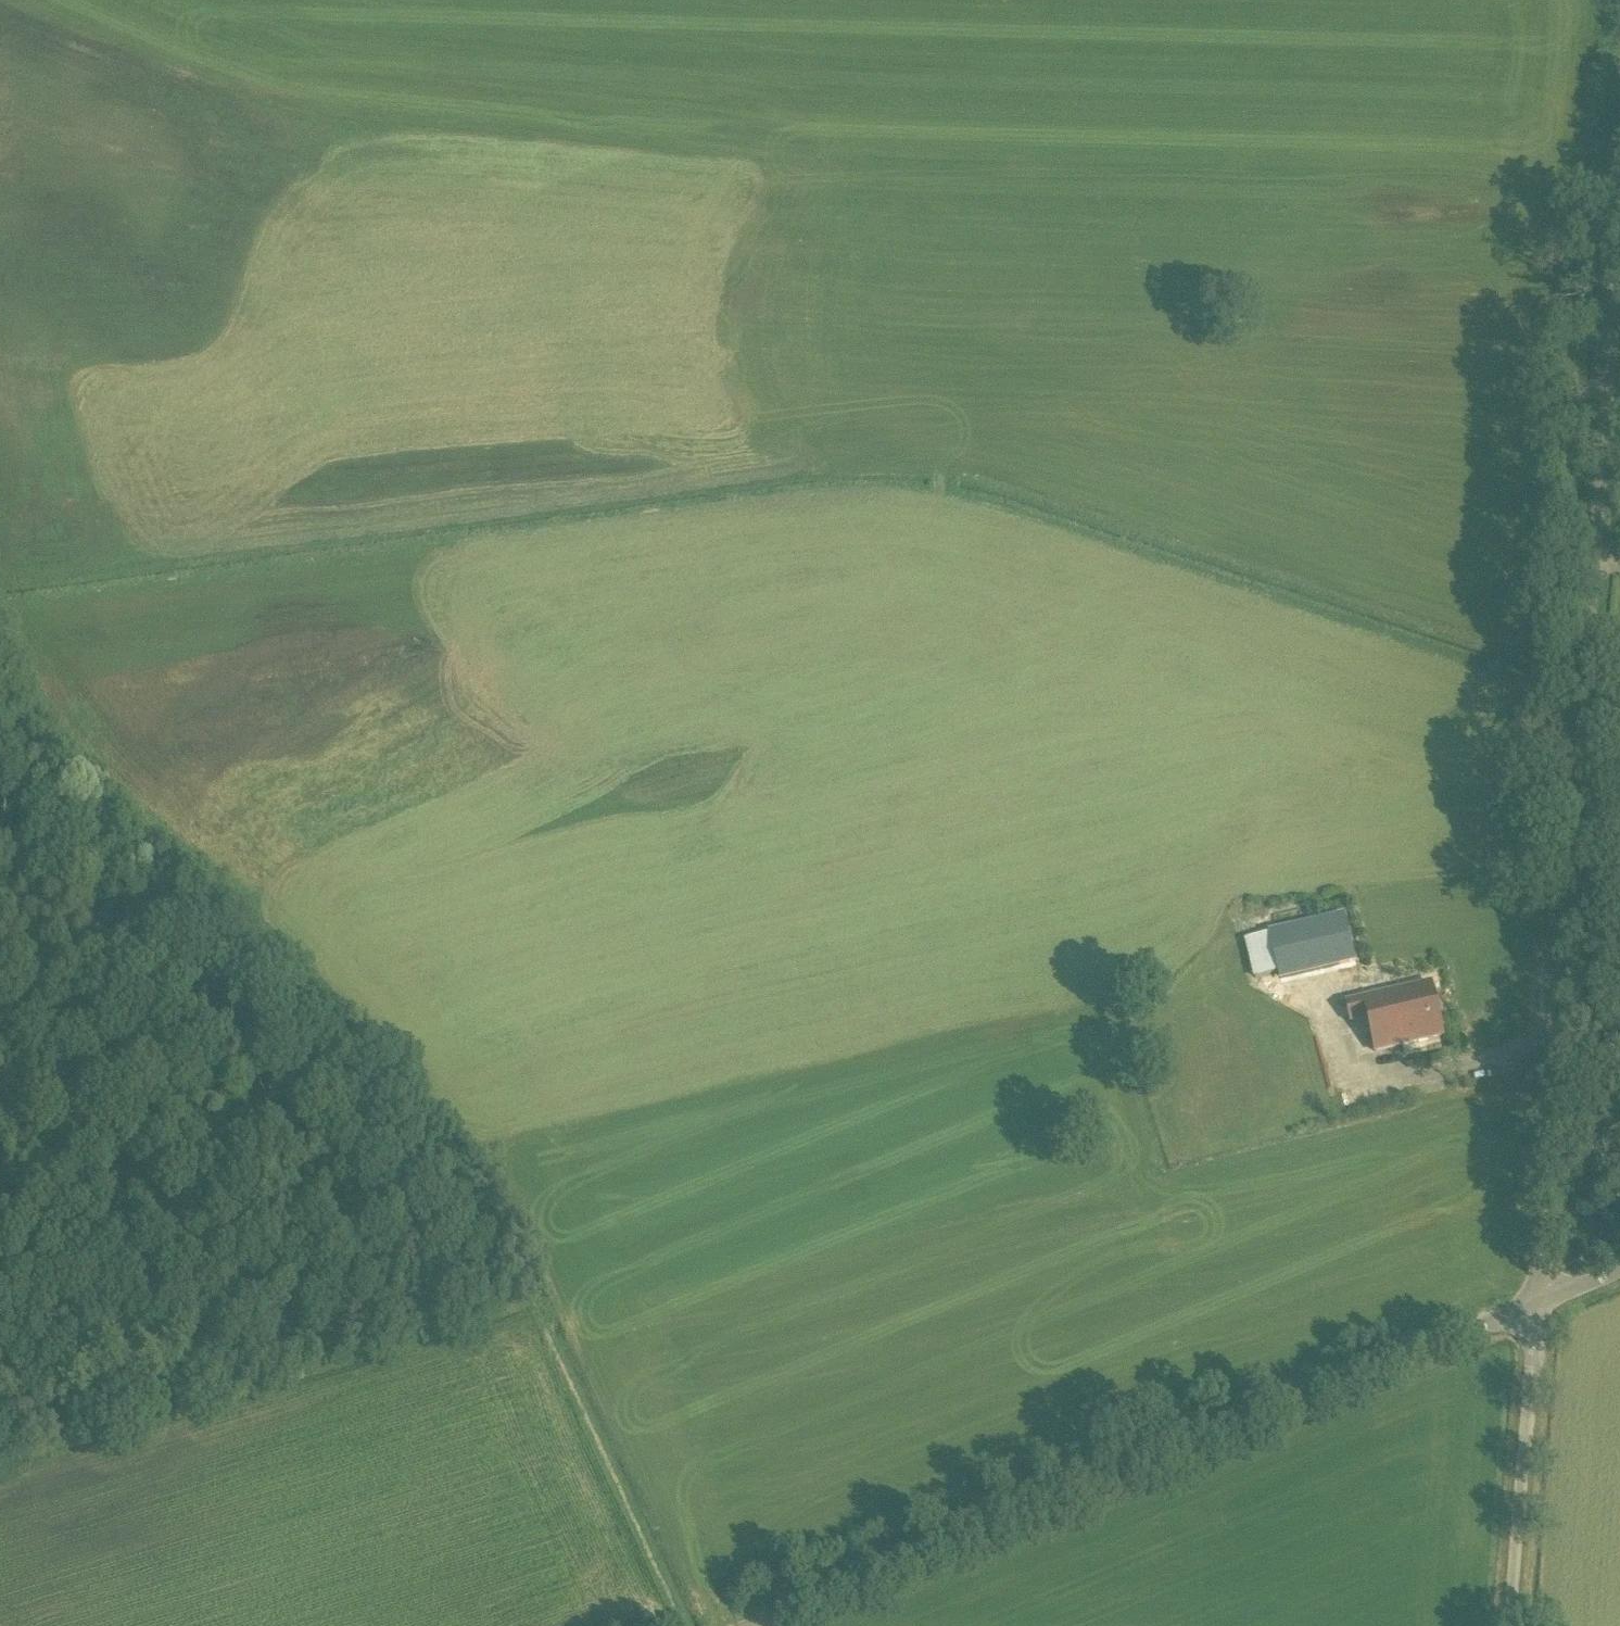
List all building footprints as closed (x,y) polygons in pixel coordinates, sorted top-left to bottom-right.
[(1279,981),(1356,963),(1345,914),(1268,932),(1268,934),(1245,940),(1254,978),(1277,972),(1279,981)] [(1444,1036),(1432,983),(1399,991),(1398,989),(1364,997),(1364,998),(1345,1002),(1350,1023),(1369,1019),(1376,1052),(1444,1036)]
